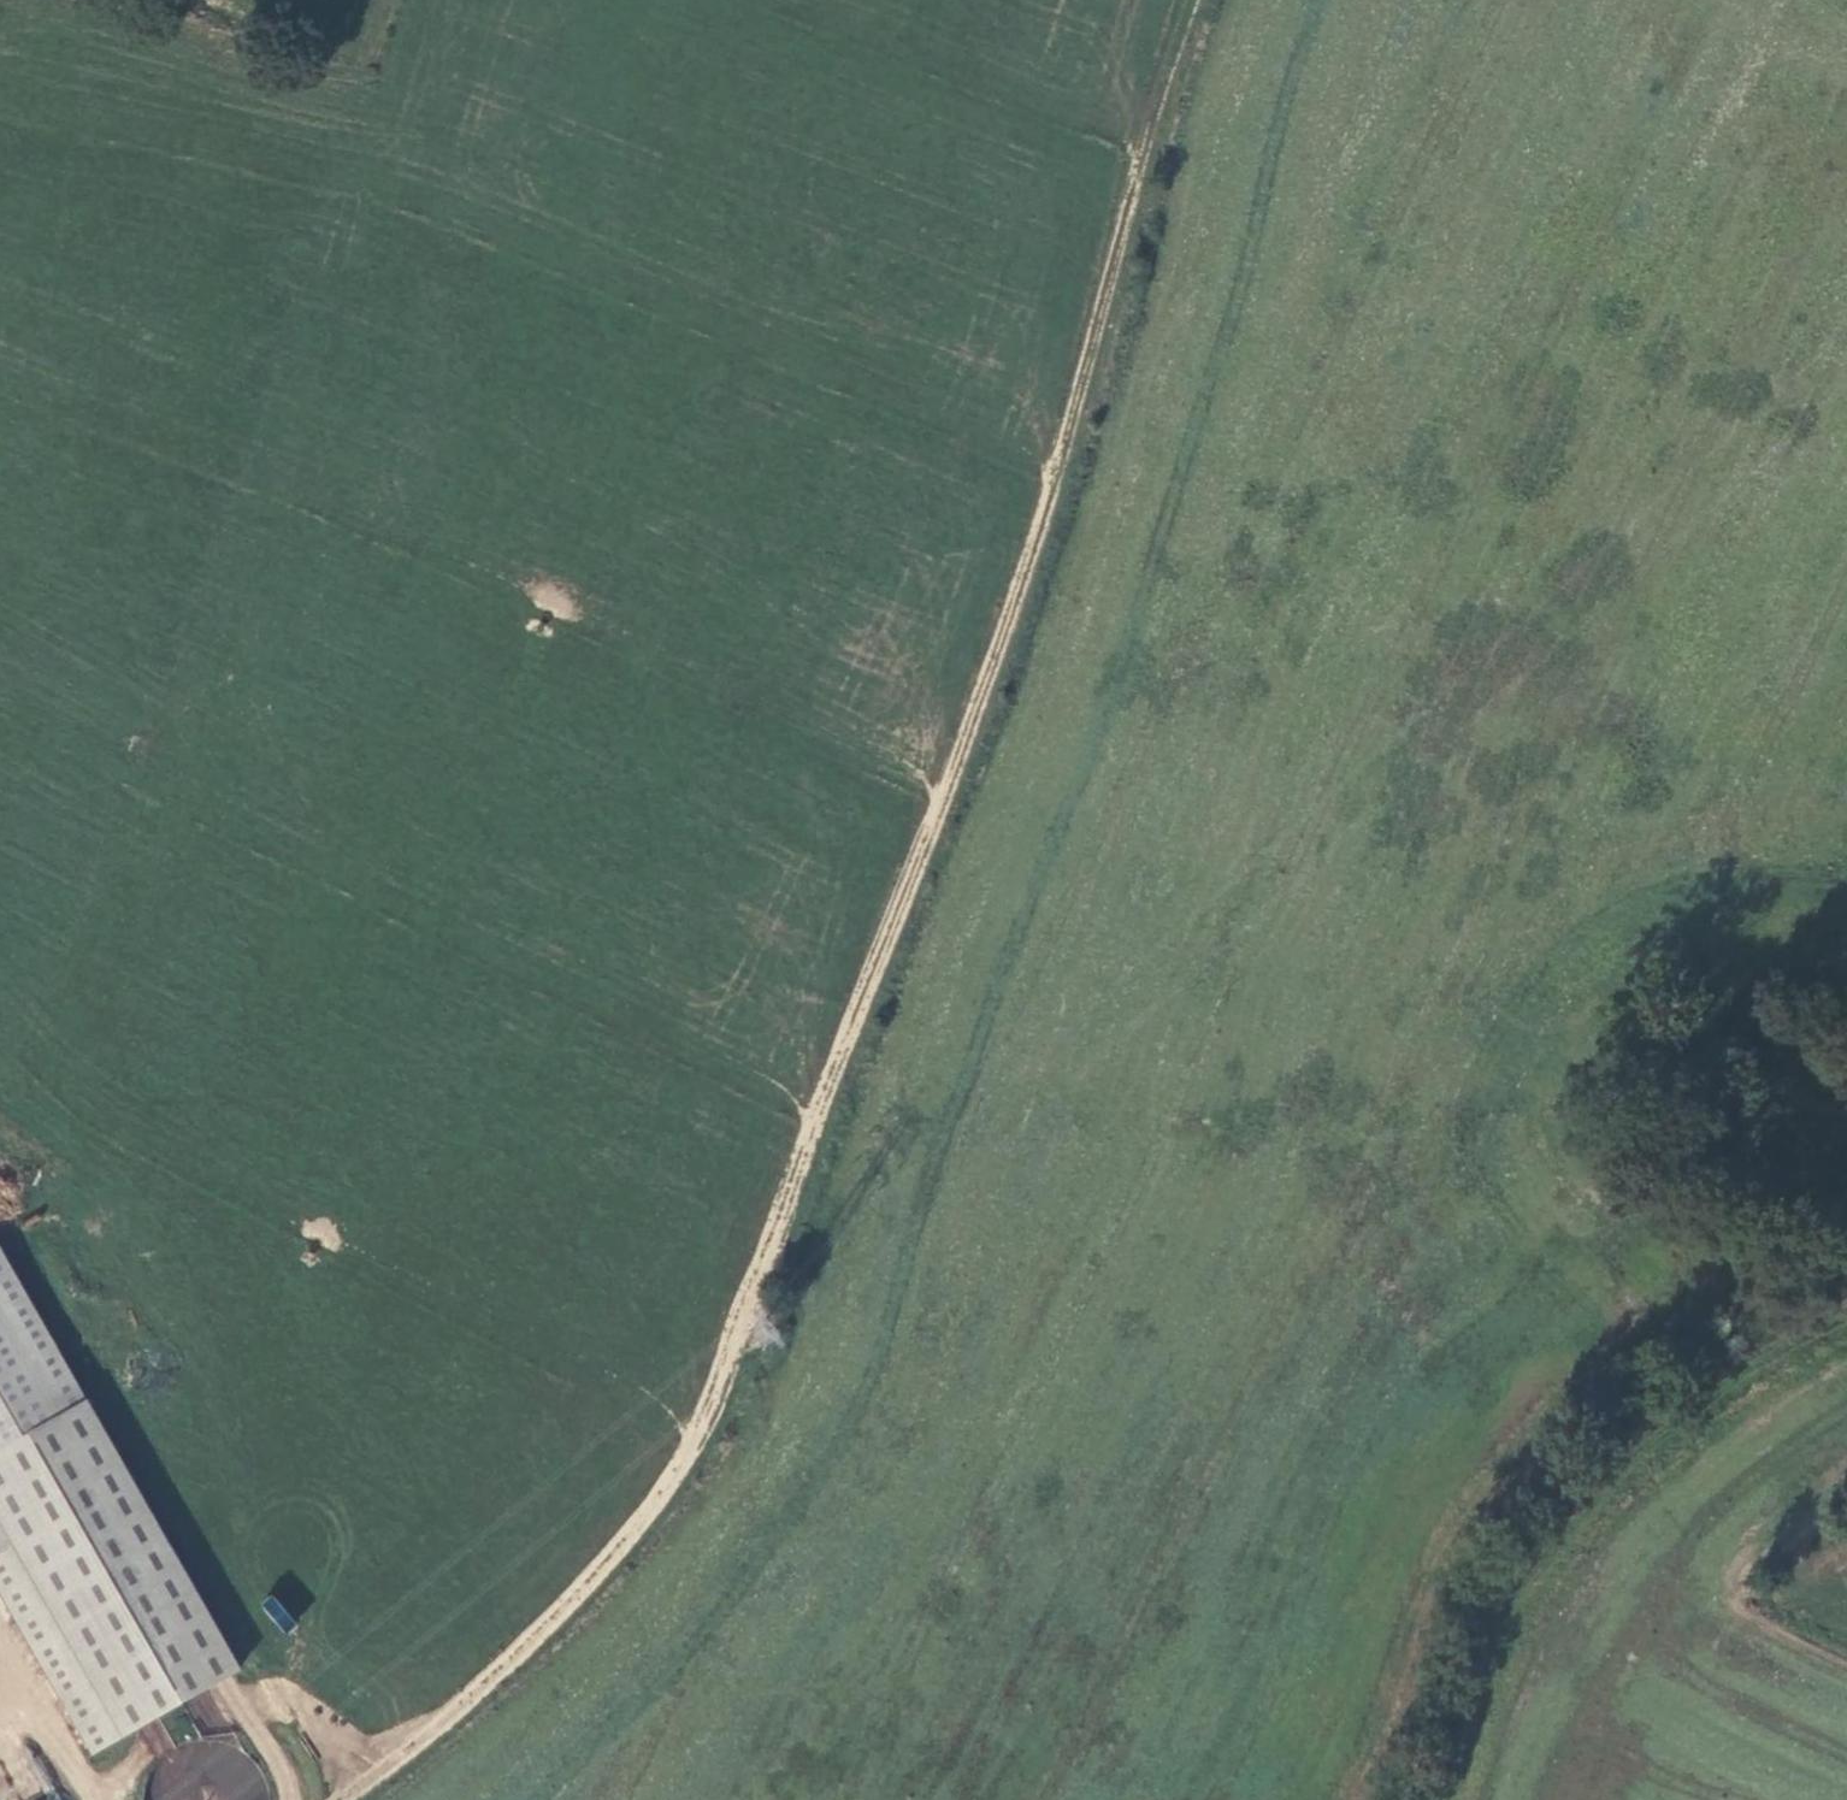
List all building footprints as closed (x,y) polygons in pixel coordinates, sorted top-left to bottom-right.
[(232,1667),(0,1260),(0,1523),(119,1731),(232,1667)] [(87,1750),(119,1731),(0,1523),(0,1595),(87,1750)] [(259,1606),(285,1632),(297,1621),(271,1594),(259,1606)] [(250,1738),(151,1753),(158,1799),(259,1799),(250,1738)]
